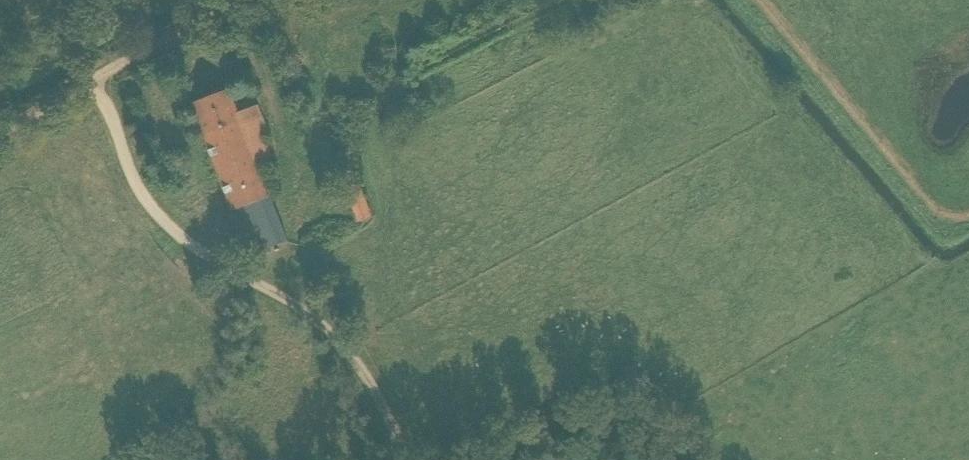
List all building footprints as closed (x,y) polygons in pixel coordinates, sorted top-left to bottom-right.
[(257,162),(268,158),(272,156),(265,139),(270,137),(265,124),(258,105),(238,113),(229,90),(192,104),(204,135),(203,135),(233,212),(234,211),(251,256),(287,242),(257,162)] [(354,167),(328,176),(332,186),(341,182),(356,222),(372,216),(354,167)]
